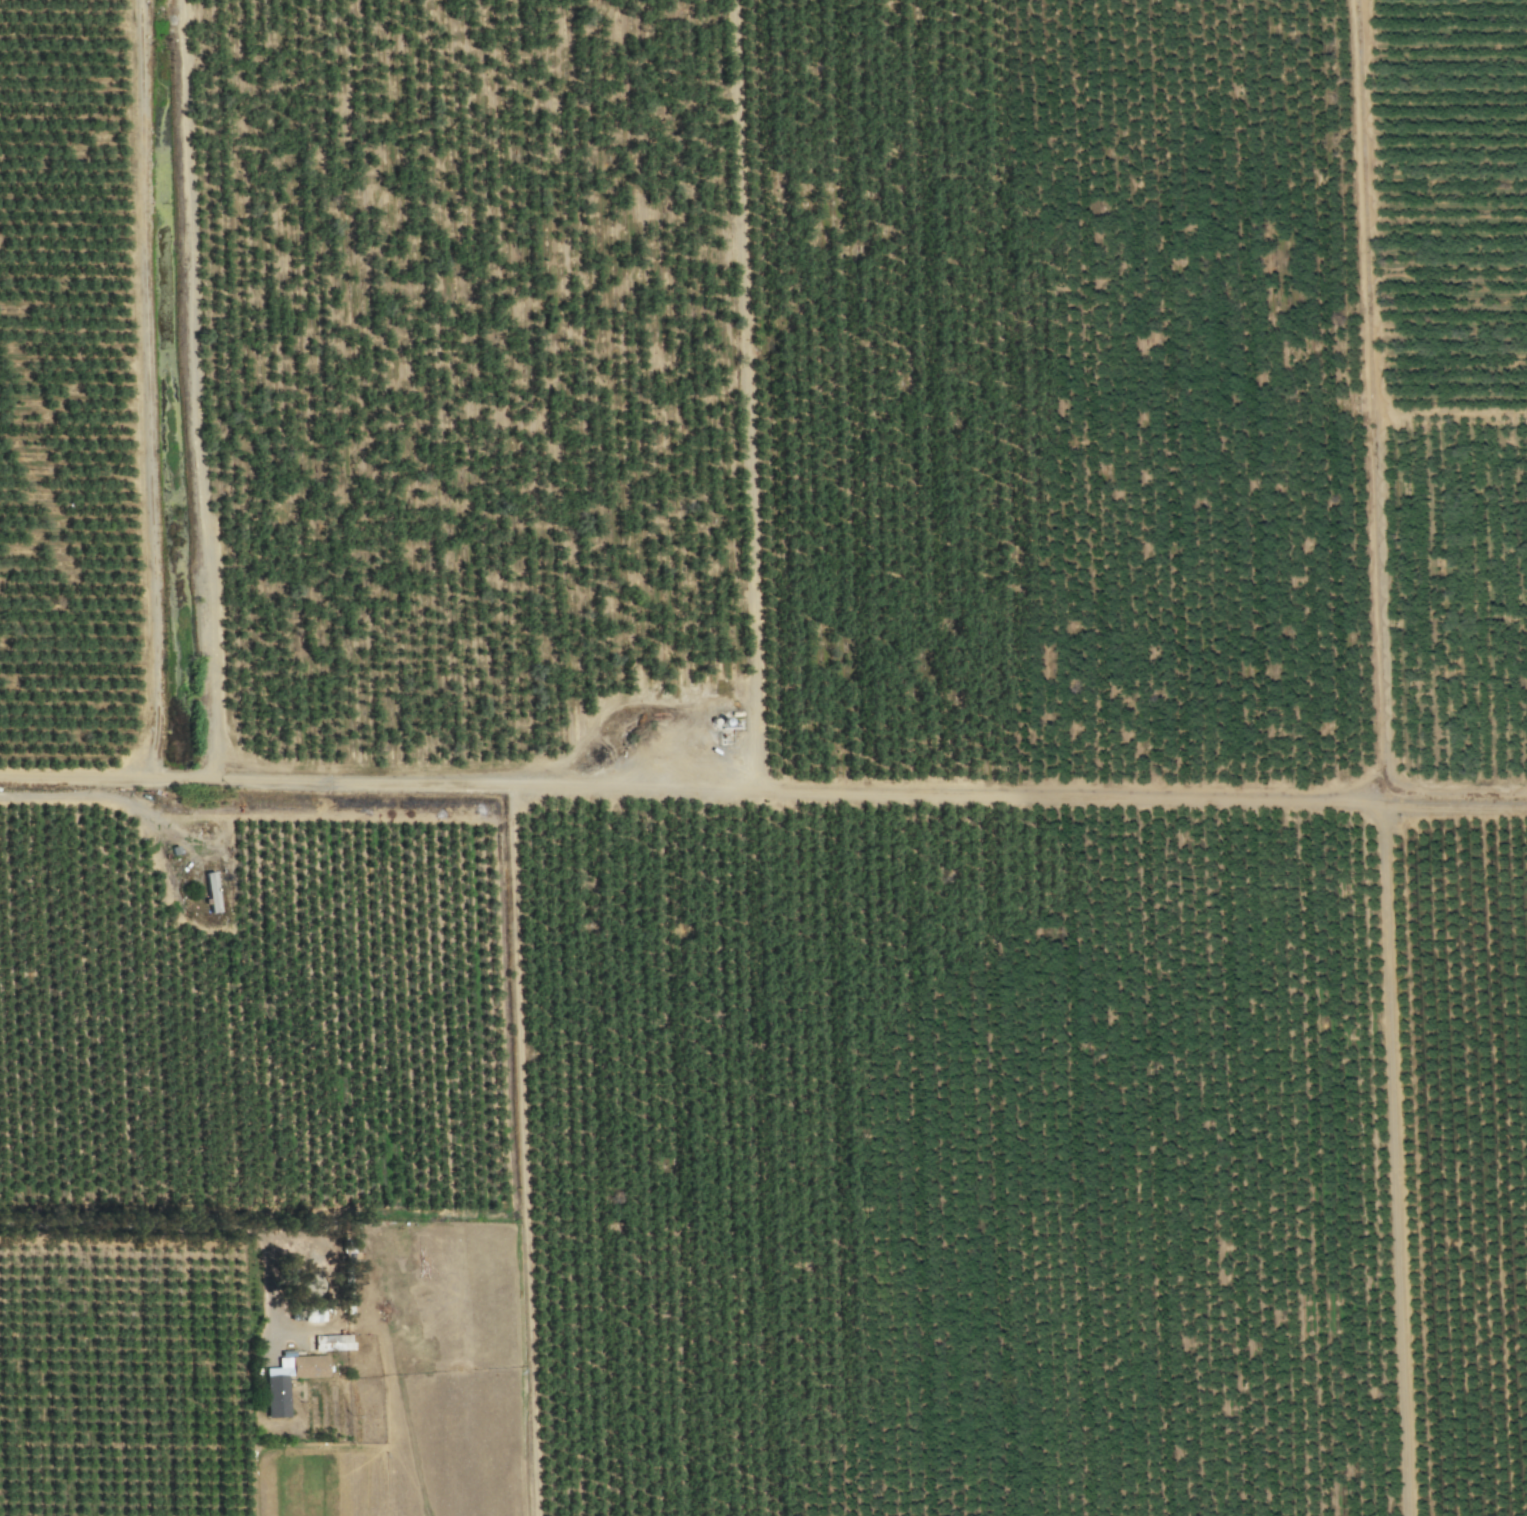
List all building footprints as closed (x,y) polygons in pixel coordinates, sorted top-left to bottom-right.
[(204,873),(207,914),(217,913),(213,872),(204,873)] [(315,1336),(315,1351),(351,1350),(351,1335),(315,1336)] [(326,1377),(326,1355),(290,1356),(290,1378),(326,1377)] [(286,1417),(286,1368),(265,1368),(265,1417),(286,1417)]
